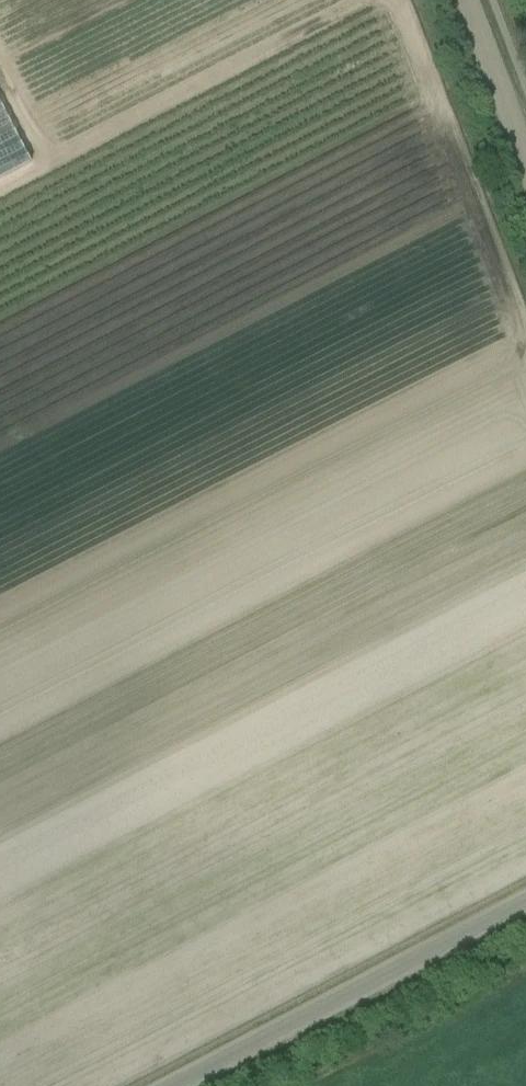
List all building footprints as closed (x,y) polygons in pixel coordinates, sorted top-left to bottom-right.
[(31,165),(0,106),(0,181),(31,165)]
